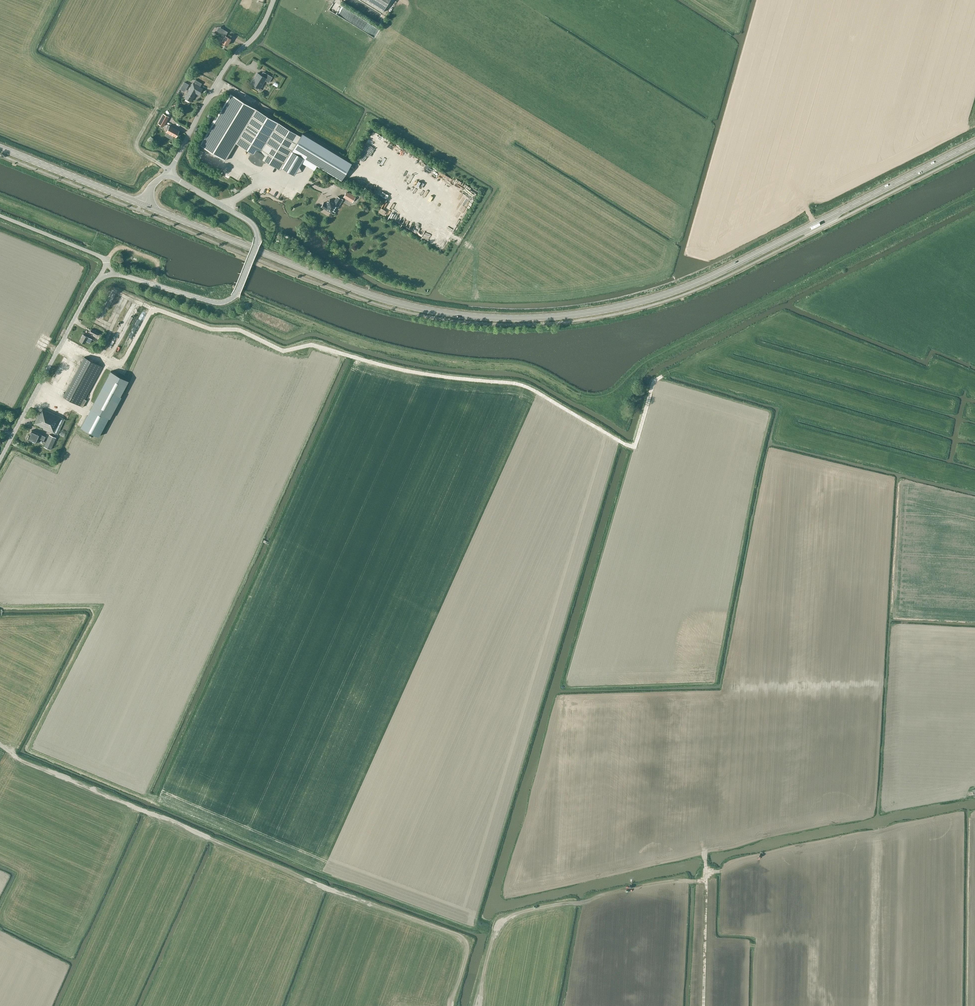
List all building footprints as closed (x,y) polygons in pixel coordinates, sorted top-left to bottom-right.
[(382,12),(389,0),(362,0),(382,12)] [(222,34),(221,37),(224,38),(222,42),(227,45),(231,38),(222,34)] [(272,77),(265,73),(263,76),(257,73),(254,79),(253,78),(251,83),(255,85),(254,87),(258,89),(259,87),(260,88),(265,80),(269,82),(272,77)] [(203,88),(200,86),(201,83),(195,79),(193,83),(193,82),(184,98),(191,102),(196,93),(199,95),(203,88)] [(231,93),(199,145),(225,161),(229,155),(232,150),(232,149),(233,148),(236,143),(244,148),(249,151),(250,152),(252,153),(249,157),(249,159),(250,160),(251,161),(252,161),(254,162),(255,163),(256,164),(257,164),(259,165),(260,165),(261,165),(264,160),(265,161),(266,162),(270,164),(271,165),(280,170),(282,167),(294,146),(301,136),(289,128),(231,93)] [(158,123),(163,126),(169,116),(163,113),(158,123)] [(167,132),(165,135),(172,139),(173,136),(176,137),(179,130),(170,125),(168,124),(166,127),(168,128),(166,132),(167,132)] [(294,146),(292,150),(341,180),(352,163),(302,133),(301,136),(294,146)] [(347,192),(343,198),(352,203),(355,197),(347,192)] [(321,207),(334,214),(335,212),(334,211),(336,206),(338,207),(343,199),(337,196),(334,201),(330,199),(328,201),(327,201),(326,203),(323,202),(321,207)] [(90,343),(92,339),(88,337),(83,334),(79,340),(85,343),(86,341),(90,343)] [(66,392),(63,396),(80,405),(83,407),(86,400),(85,399),(102,367),(84,357),(79,365),(66,392)] [(91,408),(81,427),(98,436),(109,417),(128,380),(119,375),(111,371),(91,408)] [(57,434),(65,419),(63,418),(43,408),(42,409),(40,413),(39,412),(35,424),(55,434),(57,434)] [(44,440),(45,437),(32,430),(29,435),(27,435),(27,438),(27,439),(36,443),(39,438),(44,440)] [(46,441),(48,442),(46,447),(50,449),(56,438),(50,434),(46,441)]
